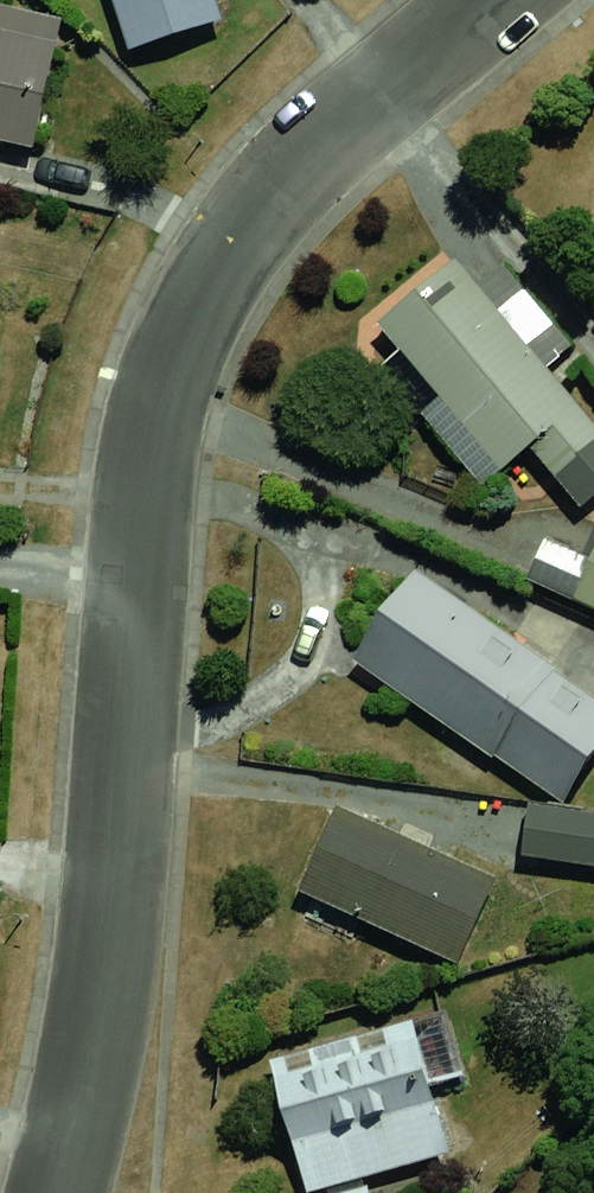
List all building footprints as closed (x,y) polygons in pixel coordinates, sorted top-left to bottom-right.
[(24,0),(0,0),(0,156),(32,165),(75,15),(24,0)] [(134,56),(225,26),(217,0),(116,0),(134,56)] [(384,321),(502,468),(535,441),(580,497),(593,486),(593,419),(464,257),(384,321)] [(359,652),(554,796),(593,742),(593,678),(429,557),(359,652)] [(581,601),(593,606),(593,567),(581,601)] [(519,803),(514,856),(593,864),(593,810),(519,803)] [(496,876),(321,804),(286,889),(461,961),(496,876)] [(418,1011),(261,1058),(302,1192),(458,1145),(418,1011)] [(350,1192),(391,1192),(388,1183),(350,1192)]
